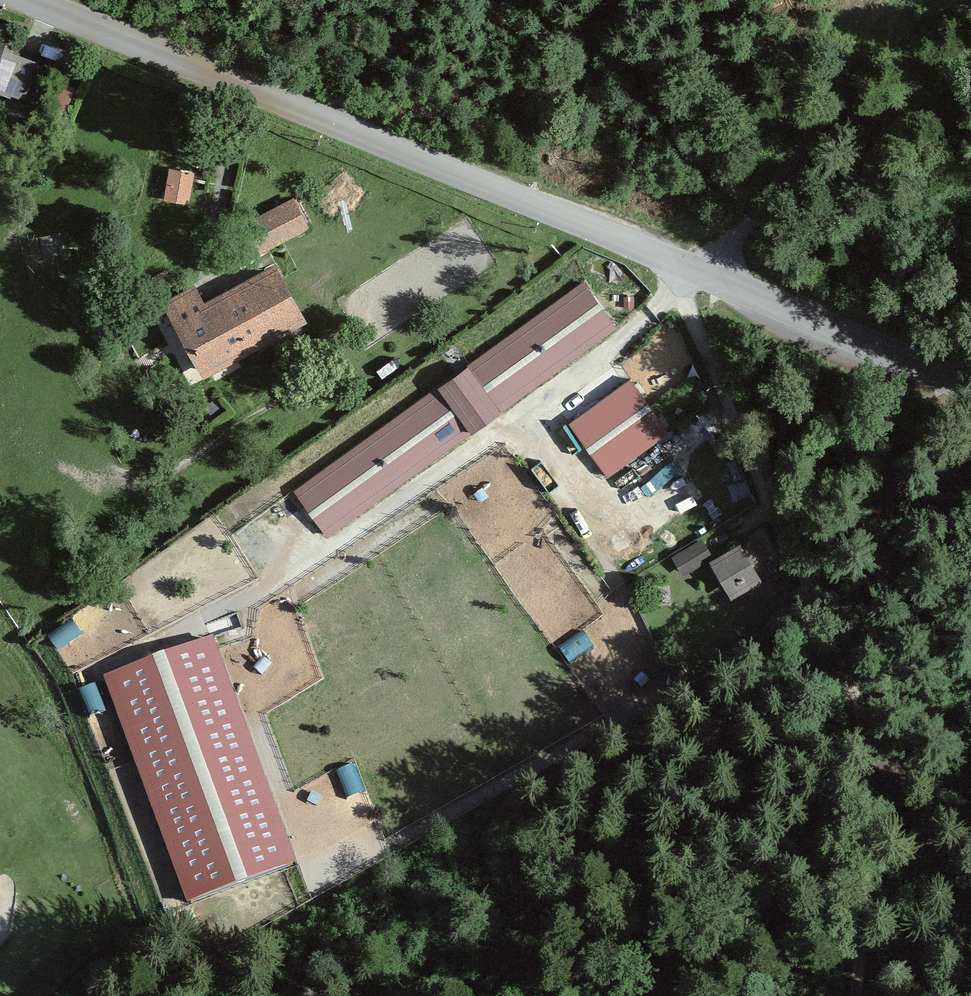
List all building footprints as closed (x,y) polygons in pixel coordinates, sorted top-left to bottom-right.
[(0,43),(0,88),(25,97),(39,58),(0,43)] [(193,170),(166,167),(162,197),(189,201),(193,170)] [(297,199),(240,226),(254,256),(294,237),(311,229),(297,199)] [(60,233),(41,236),(44,255),(63,252),(60,233)] [(195,282),(165,298),(204,371),(305,317),(283,277),(275,262),(205,299),(195,282)] [(583,280),(469,363),(502,407),(615,325),(583,280)] [(502,407),(469,363),(439,385),(472,429),(502,407)] [(668,431),(629,378),(582,412),(620,465),(668,431)] [(439,385),(294,491),(327,536),(472,429),(439,385)] [(519,545),(509,530),(485,547),(495,562),(519,545)] [(713,557),(702,539),(673,555),(683,574),(709,559),(713,557)] [(713,557),(709,559),(731,599),(762,582),(740,543),(713,557)] [(535,562),(524,547),(500,564),(511,579),(535,562)] [(595,646),(585,632),(561,649),(571,663),(595,646)] [(213,639),(104,679),(188,904),(297,864),(216,647),(213,639)] [(94,683),(78,690),(89,717),(105,710),(94,683)] [(353,767),(336,774),(345,797),(362,790),(353,767)]
